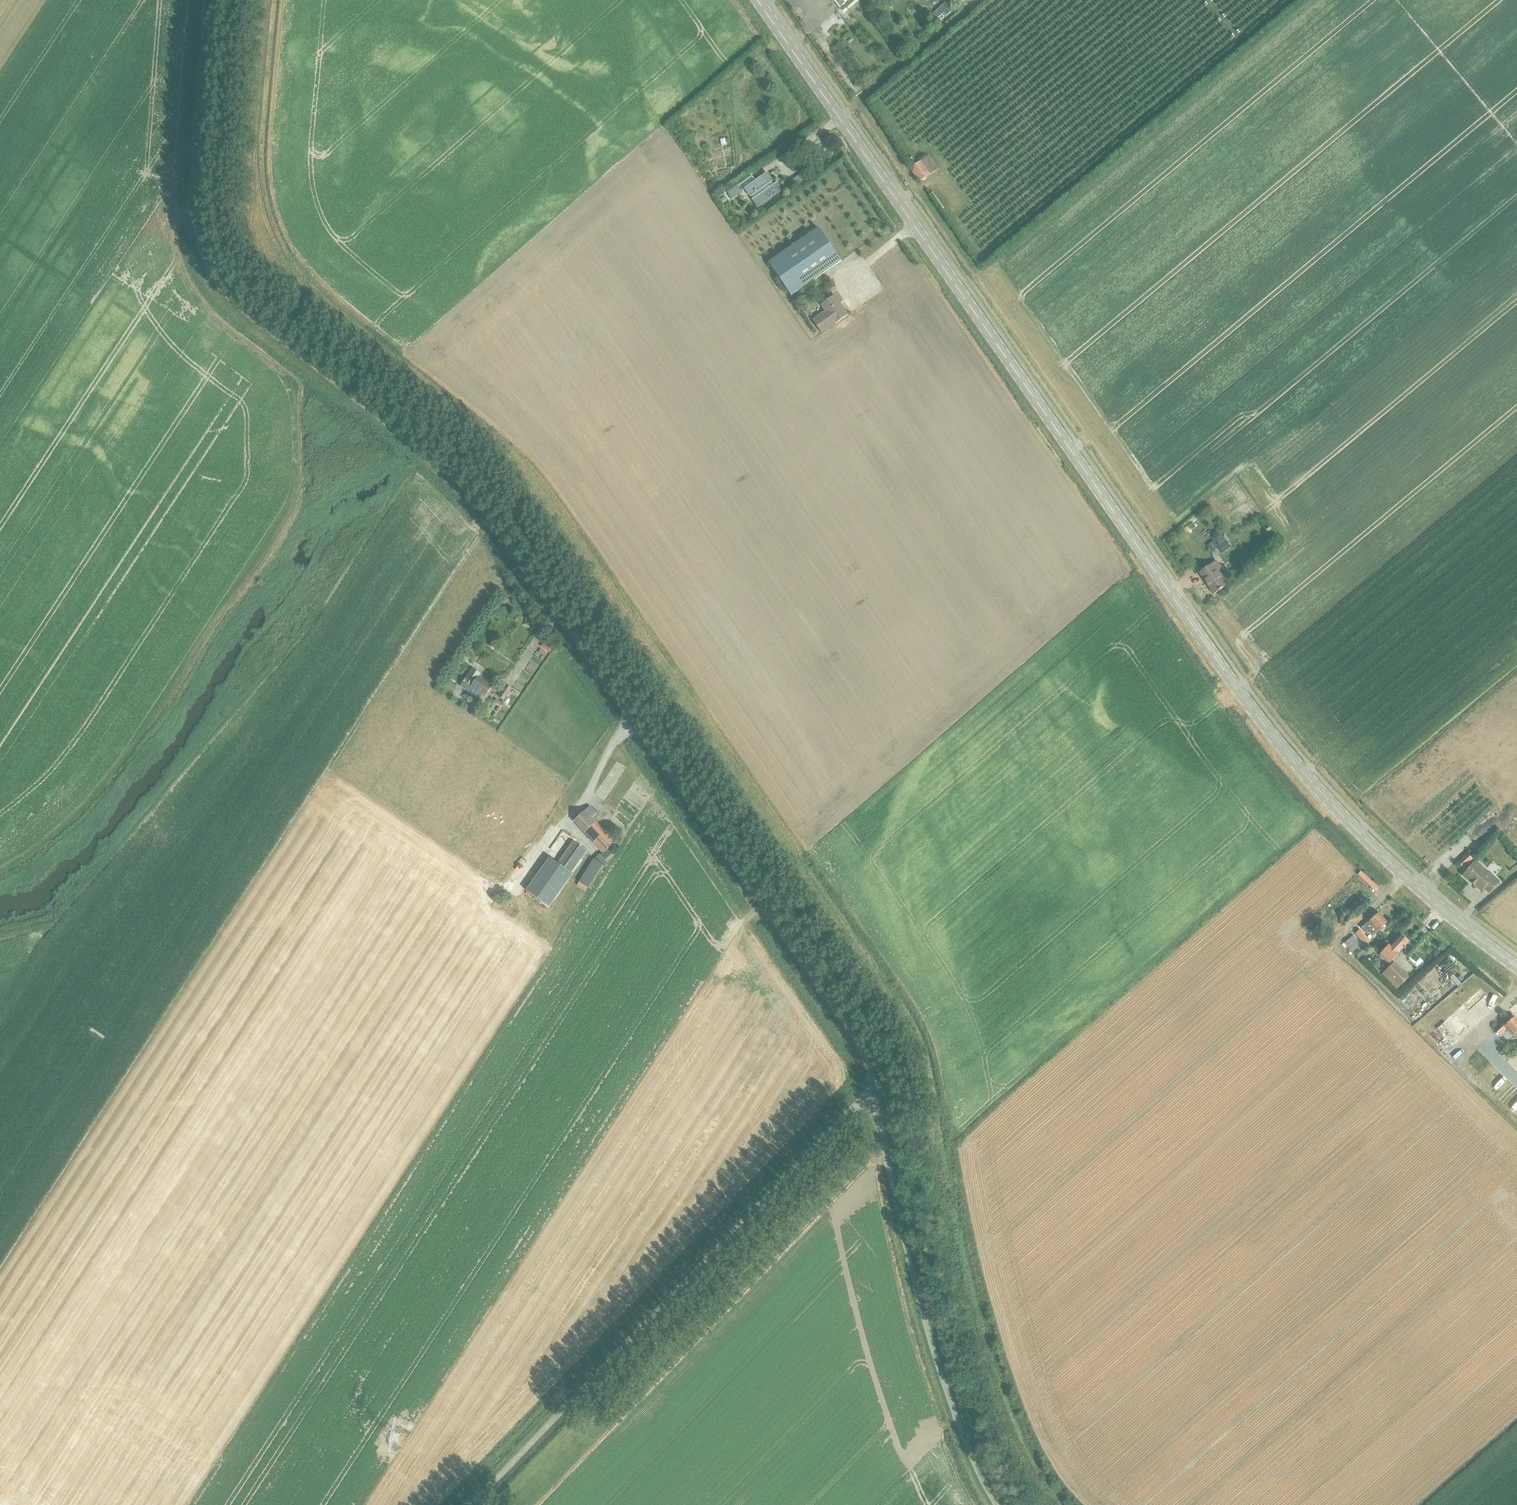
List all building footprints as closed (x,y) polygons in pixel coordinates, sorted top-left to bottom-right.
[(840,9),(850,0),(833,0),(840,9)] [(951,12),(944,4),(934,13),(938,18),(944,13),(946,16),(951,12)] [(910,169),(920,183),(938,170),(928,156),(910,169)] [(793,180),(800,187),(809,179),(801,171),(793,180)] [(756,182),(746,189),(750,196),(751,196),(754,200),(753,200),(758,207),(782,190),(777,183),(774,186),(771,181),(772,181),(767,174),(756,182)] [(756,182),(752,177),(737,188),(737,187),(729,193),(732,198),(741,193),(746,189),(756,182)] [(791,296),(842,262),(819,229),(769,264),(791,296)] [(813,321),(822,334),(848,315),(834,296),(821,305),(826,311),(813,321)] [(1197,515),(1188,522),(1194,530),(1203,523),(1197,515)] [(1219,546),(1218,547),(1223,552),(1231,546),(1227,540),(1226,541),(1224,537),(1217,543),(1219,546)] [(1199,573),(1214,595),(1226,586),(1221,578),(1226,575),(1216,561),(1199,573)] [(530,627),(534,620),(527,617),(524,623),(530,627)] [(547,641),(538,651),(544,657),(553,647),(547,641)] [(460,686),(468,692),(480,699),(483,695),(486,697),(492,687),(478,678),(481,674),(473,669),(467,678),(466,678),(460,686)] [(498,696),(504,700),(512,689),(506,685),(498,696)] [(608,850),(614,843),(591,818),(596,814),(590,806),(574,821),(603,853),(601,855),(600,854),(594,860),(585,873),(594,879),(603,866),(607,862),(606,860),(612,854),(608,850)] [(574,842),(558,864),(550,858),(527,891),(550,907),(573,874),(571,873),(587,851),(574,842)] [(1458,862),(1463,868),(1473,859),(1467,854),(1458,862)] [(1473,862),(1462,876),(1481,892),(1484,889),(1489,893),(1499,881),(1494,877),(1490,873),(1488,875),(1473,862)] [(1364,869),(1360,873),(1377,890),(1381,886),(1364,869)] [(1378,931),(1388,923),(1379,913),(1361,928),(1365,932),(1367,931),(1372,936),(1377,931),(1378,931)] [(1355,933),(1363,943),(1368,939),(1360,930),(1355,933)] [(1389,944),(1379,955),(1389,964),(1399,953),(1403,948),(1404,949),(1405,948),(1404,947),(1409,942),(1401,935),(1391,946),(1389,944)] [(1408,977),(1393,962),(1382,973),(1397,988),(1408,977)] [(1516,1033),(1516,1021),(1514,1017),(1497,1033),(1501,1037),(1507,1031),(1513,1037),(1516,1033)]
